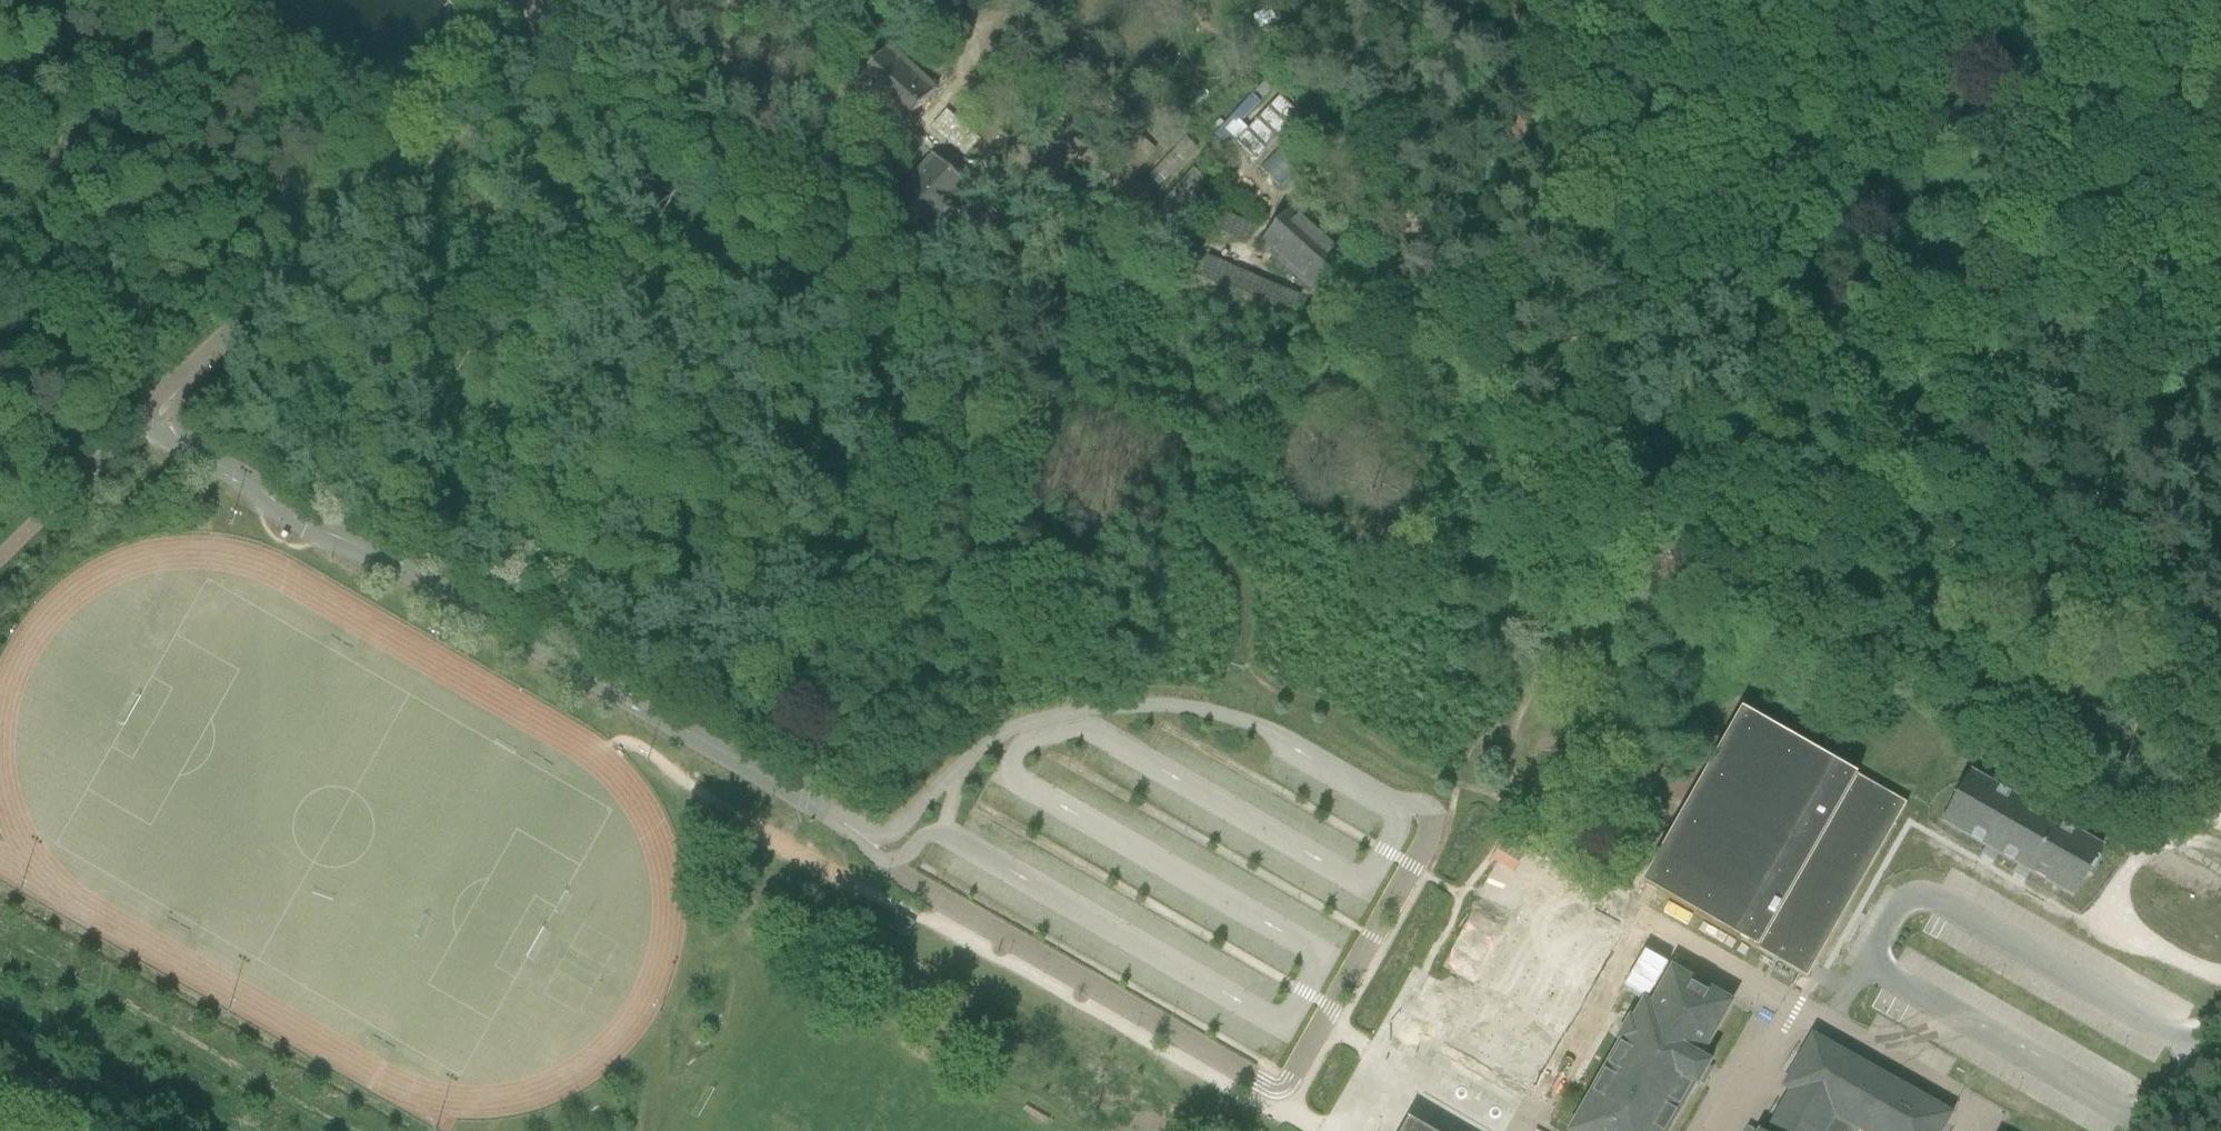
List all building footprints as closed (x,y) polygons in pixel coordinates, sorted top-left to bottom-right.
[(852,86),(901,130),(938,89),(889,45),(852,86)] [(958,98),(929,125),(946,145),(976,118),(958,98)] [(882,208),(924,245),(973,190),(931,153),(882,208)] [(1257,245),(1312,295),(1348,254),(1313,222),(1319,215),(1312,209),(1306,216),(1293,205),(1257,245)] [(1261,297),(1269,283),(1230,260),(1222,273),(1261,297)] [(1906,804),(1742,711),(1642,885),(1807,979),(1906,804)] [(2101,847),(2013,797),(1972,773),(1944,823),(2073,897),(2101,847)] [(1539,894),(1450,1048),(1526,1092),(1615,937),(1539,894)] [(1710,1065),(1699,1059),(1730,1004),(1673,972),(1652,1009),(1645,1004),(1635,1022),(1631,1020),(1619,1041),(1623,1043),(1573,1130),(1667,1130),(1694,1084),(1698,1086),(1710,1065)] [(1953,1128),(1948,1126),(1955,1114),(1812,1033),(1804,1048),(1798,1044),(1782,1071),(1789,1075),(1779,1090),(1788,1095),(1784,1103),(1777,1099),(1767,1117),(1774,1121),(1768,1130),(1951,1130),(1953,1128)] [(1558,1115),(1447,1053),(1403,1130),(1549,1130),(1558,1115)]
